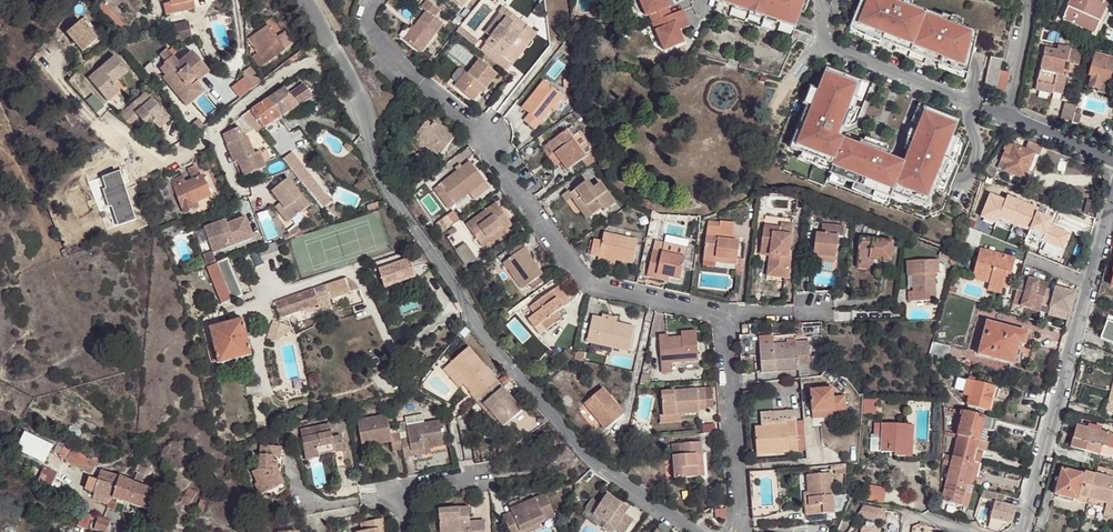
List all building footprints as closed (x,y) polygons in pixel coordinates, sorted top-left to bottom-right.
[(170,2),(163,4),(166,16),(195,9),(193,1),(198,0),(170,0),(170,2)] [(463,8),(470,0),(453,0),(463,8)] [(652,24),(671,16),(668,8),(670,7),(667,0),(642,0),(645,6),(642,7),(646,17),(649,16),(652,24)] [(714,3),(715,3),(795,30),(806,0),(715,0),(714,3)] [(851,23),(866,29),(864,32),(879,38),(878,40),(893,46),(896,40),(927,53),(924,59),(938,64),(940,59),(967,70),(975,33),(959,27),(960,24),(941,16),(940,20),(909,7),(910,4),(901,0),(860,0),(851,23)] [(1102,0),(1070,0),(1062,19),(1092,32),(1102,0)] [(1102,0),(1092,32),(1091,35),(1100,38),(1112,1),(1110,0),(1102,0)] [(426,12),(404,40),(421,53),(443,25),(434,18),(440,11),(427,1),(421,8),(426,12)] [(498,10),(502,14),(508,18),(487,45),(512,64),(518,56),(516,55),(512,51),(526,32),(512,21),(515,16),(502,5),(498,10)] [(671,16),(652,24),(656,32),(663,50),(664,52),(684,43),(679,31),(676,24),(686,20),(682,11),(671,16)] [(502,14),(482,40),(487,45),(508,18),(502,14)] [(84,18),(80,21),(96,40),(100,37),(84,18)] [(686,20),(676,24),(679,31),(689,27),(686,20)] [(80,21),(66,33),(82,52),(96,40),(80,21)] [(189,30),(188,22),(173,25),(175,33),(189,30)] [(269,26),(250,39),(260,53),(255,57),(261,66),(285,49),(269,26)] [(531,36),(526,32),(512,51),(516,55),(531,36)] [(656,32),(649,35),(654,47),(661,51),(663,50),(656,32)] [(1046,49),(1037,83),(1053,87),(1052,90),(1062,93),(1067,76),(1062,75),(1065,64),(1076,67),(1080,53),(1059,47),(1058,52),(1046,49)] [(199,75),(201,77),(209,71),(192,50),(178,61),(172,52),(162,60),(164,63),(159,66),(168,78),(165,80),(175,92),(179,89),(185,97),(199,87),(195,82),(193,80),(199,75)] [(1112,81),(1112,61),(1096,56),(1090,77),(1093,77),(1090,87),(1099,90),(1098,92),(1109,95),(1112,81)] [(105,64),(118,79),(126,72),(114,57),(105,64)] [(498,67),(486,58),(484,60),(496,70),(498,67)] [(991,58),(984,89),(995,91),(1002,60),(991,58)] [(472,103),(480,93),(483,89),(485,90),(490,85),(488,84),(495,75),(479,62),(468,76),(465,74),(462,71),(458,70),(451,80),(452,82),(456,85),(454,89),(472,103)] [(116,81),(118,79),(105,64),(87,79),(106,103),(118,93),(112,85),(114,83),(116,81)] [(252,66),(244,72),(256,87),(264,81),(252,66)] [(850,97),(856,82),(821,67),(813,89),(811,88),(805,103),(803,103),(785,147),(811,158),(812,156),(828,162),(824,172),(855,185),(856,183),(870,189),(869,190),(885,197),(888,190),(922,204),(929,187),(931,189),(951,139),(947,137),(953,121),(919,107),(907,138),(909,139),(903,153),(899,163),(883,157),(885,152),(855,140),(853,145),(834,137),(844,112),(846,113),(852,98),(850,97)] [(497,76),(495,75),(488,84),(490,85),(497,76)] [(550,111),(561,97),(542,83),(520,110),(528,116),(522,123),(533,132),(550,111)] [(1053,87),(1037,83),(1035,90),(1051,94),(1052,90),(1053,87)] [(179,89),(175,92),(185,105),(203,92),(199,87),(185,97),(179,89)] [(284,88),(283,89),(270,97),(284,116),(310,97),(303,87),(290,96),(284,88)] [(503,115),(512,101),(500,93),(491,107),(503,115)] [(167,122),(144,94),(118,116),(127,126),(137,118),(147,130),(153,124),(158,130),(167,122)] [(263,128),(284,116),(270,97),(250,111),(263,128)] [(564,100),(561,97),(550,111),(553,113),(564,100)] [(417,103),(410,110),(422,120),(428,113),(417,103)] [(1065,105),(1061,119),(1072,122),(1076,108),(1065,105)] [(430,130),(425,126),(410,143),(418,149),(420,146),(432,156),(433,154),(438,159),(454,140),(435,125),(432,127),(430,130)] [(246,138),(242,129),(225,135),(229,145),(227,146),(235,164),(239,163),(244,177),(267,169),(260,153),(255,154),(249,137),(246,138)] [(547,146),(561,164),(567,172),(585,158),(565,132),(547,146)] [(1005,151),(998,169),(1023,179),(1027,170),(1031,172),(1038,156),(1033,154),(1037,145),(1025,140),(1021,149),(1014,146),(1015,144),(1007,141),(1004,150),(1005,151)] [(420,146),(418,149),(429,159),(432,156),(420,146)] [(554,168),(561,164),(547,146),(541,150),(554,168)] [(999,153),(996,151),(982,174),(988,177),(992,170),(990,169),(999,153)] [(310,198),(319,192),(291,154),(283,161),(310,198)] [(469,195),(485,183),(470,162),(434,190),(449,210),(469,195)] [(202,174),(203,176),(185,184),(182,176),(168,182),(171,189),(174,188),(184,214),(196,209),(193,204),(209,198),(210,200),(219,196),(209,171),(202,174)] [(284,216),(291,226),(310,212),(289,183),(272,196),(280,207),(286,214),(284,216)] [(489,189),(485,183),(469,195),(473,201),(489,189)] [(586,196),(583,192),(580,188),(571,196),(573,200),(581,211),(586,207),(593,217),(602,210),(604,213),(615,205),(600,185),(593,190),(586,196)] [(590,186),(583,192),(586,196),(593,190),(590,186)] [(1015,222),(1031,229),(1039,207),(997,190),(987,216),(1014,227),(1015,222)] [(310,198),(321,212),(326,209),(321,202),(324,199),(319,192),(310,198)] [(573,200),(571,196),(568,193),(563,197),(567,203),(573,200)] [(502,229),(505,233),(513,227),(496,204),(466,226),(483,249),(491,243),(488,239),(502,229)] [(288,228),(291,226),(284,216),(286,214),(280,207),(276,211),(288,228)] [(588,220),(593,217),(586,207),(581,211),(588,220)] [(202,229),(205,241),(210,254),(251,240),(244,219),(224,225),(220,227),(219,223),(202,229)] [(718,234),(732,235),(733,224),(719,222),(717,228),(706,228),(703,258),(736,261),(738,242),(732,242),(717,240),(718,234)] [(1015,222),(1014,227),(1030,233),(1031,229),(1015,222)] [(781,229),(780,235),(792,237),(793,227),(781,225),(781,229)] [(842,239),(843,229),(821,226),(820,236),(815,235),(811,262),(833,264),(836,239),(842,239)] [(772,271),(789,274),(790,266),(788,266),(792,237),(780,235),(781,229),(765,227),(761,251),(770,252),(769,256),(768,266),(772,267),(772,271)] [(196,244),(205,241),(202,229),(192,232),(196,244)] [(491,243),(505,233),(502,229),(488,239),(491,243)] [(598,257),(615,261),(632,264),(636,241),(603,234),(600,243),(592,241),(589,256),(598,257)] [(868,260),(877,262),(889,262),(891,242),(859,239),(855,263),(868,265),(868,260)] [(519,242),(507,251),(512,258),(524,250),(519,242)] [(657,276),(668,278),(679,280),(683,258),(662,254),(664,244),(654,242),(646,278),(656,280),(657,276)] [(466,244),(456,250),(466,265),(476,259),(466,244)] [(1007,274),(1011,275),(1011,276),(1016,258),(980,248),(973,277),(989,282),(988,289),(1002,293),(1003,287),(1007,274)] [(524,250),(512,258),(502,266),(521,292),(526,289),(529,293),(545,281),(542,276),(528,257),(529,256),(524,250)] [(228,260),(209,267),(207,268),(222,305),(243,296),(230,266),(235,264),(236,263),(237,260),(235,256),(227,259),(228,260)] [(422,256),(380,270),(386,289),(418,278),(422,280),(432,270),(422,256)] [(251,262),(255,272),(263,269),(259,259),(251,262)] [(912,273),(912,288),(912,291),(907,291),(908,302),(935,301),(935,274),(939,274),(938,260),(915,261),(916,273),(912,273)] [(907,288),(912,288),(912,273),(916,273),(915,261),(906,262),(907,288)] [(1080,273),(1082,267),(1071,261),(1068,268),(1080,273)] [(744,272),(745,263),(738,262),(737,271),(744,272)] [(788,280),(789,274),(772,271),(772,267),(768,266),(767,276),(788,280)] [(1019,277),(1011,305),(1040,312),(1041,306),(1045,289),(1047,284),(1019,277)] [(320,305),(352,293),(347,280),(275,303),(278,312),(318,299),(320,305)] [(347,280),(352,293),(361,290),(354,283),(352,281),(347,280)] [(957,288),(948,285),(947,291),(955,294),(957,288)] [(546,330),(555,324),(550,317),(553,315),(570,302),(558,286),(529,307),(535,314),(529,319),(535,328),(541,323),(546,330)] [(1054,292),(1045,289),(1041,306),(1050,308),(1070,313),(1075,293),(1059,289),(1058,293),(1054,292)] [(321,307),(320,305),(318,299),(278,312),(281,320),(292,316),(294,321),(315,314),(313,309),(321,307)] [(1050,308),(1048,315),(1068,320),(1070,313),(1050,308)] [(633,328),(616,324),(601,321),(602,318),(591,316),(586,342),(628,351),(633,328)] [(601,321),(616,324),(617,319),(602,316),(602,318),(601,321)] [(1112,342),(1112,322),(1107,319),(1100,337),(1112,342)] [(209,350),(212,366),(251,357),(243,322),(211,329),(215,349),(209,350)] [(267,337),(276,344),(283,326),(273,322),(267,337)] [(1028,333),(988,322),(980,353),(1014,362),(1020,342),(1025,343),(1028,333)] [(804,326),(804,334),(820,334),(820,326),(804,326)] [(697,359),(696,335),(679,336),(668,337),(668,335),(658,336),(660,371),(672,370),(672,361),(679,360),(696,359),(697,359)] [(758,336),(758,344),(772,343),(771,335),(758,336)] [(772,349),(772,343),(758,344),(760,371),(797,368),(796,363),(807,362),(805,339),(794,340),(795,342),(795,347),(772,349)] [(932,340),(928,356),(946,361),(950,346),(932,340)] [(550,349),(543,342),(533,355),(541,361),(550,349)] [(471,395),(476,401),(497,383),(492,377),(494,375),(470,348),(445,370),(461,388),(468,382),(475,391),(471,395)] [(558,357),(566,365),(573,359),(565,350),(558,357)] [(575,350),(573,359),(581,361),(583,351),(575,350)] [(697,368),(696,359),(679,360),(679,370),(697,368)] [(965,362),(964,366),(980,370),(981,365),(972,362),(971,364),(965,362)] [(642,372),(639,385),(648,384),(649,373),(642,372)] [(973,382),(968,380),(963,395),(969,397),(967,406),(987,412),(993,387),(973,382)] [(523,411),(497,383),(476,401),(488,415),(490,413),(497,421),(504,428),(523,411)] [(833,409),(833,411),(844,411),(844,396),(831,396),(831,387),(809,389),(810,411),(833,409)] [(993,413),(999,389),(993,387),(987,412),(993,413)] [(622,414),(601,388),(583,404),(604,430),(622,414)] [(711,388),(658,392),(660,415),(677,413),(697,412),(697,408),(706,408),(705,406),(712,406),(711,388)] [(862,408),(875,409),(876,404),(882,404),(883,399),(863,397),(862,408)] [(760,410),(761,423),(784,422),(784,419),(793,419),(793,407),(760,410)] [(993,433),(996,422),(944,407),(944,415),(959,418),(962,417),(957,435),(985,442),(987,431),(993,433)] [(862,408),(861,416),(874,417),(875,409),(862,408)] [(401,442),(398,426),(389,427),(385,409),(363,413),(369,442),(384,439),(385,443),(392,442),(395,451),(403,449),(401,442)] [(834,416),(833,411),(833,409),(810,411),(810,417),(834,416)] [(495,423),(497,421),(490,413),(488,415),(495,423)] [(400,434),(401,442),(403,449),(404,458),(414,456),(413,451),(431,447),(445,445),(441,421),(425,424),(423,414),(406,418),(409,432),(400,434)] [(761,423),(753,424),(755,451),(795,449),(793,419),(784,419),(784,422),(761,423)] [(1077,422),(1070,447),(1104,457),(1110,435),(1096,431),(1097,428),(1077,422)] [(332,439),(330,425),(299,431),(304,460),(318,457),(318,456),(317,451),(333,448),(332,439)] [(904,455),(905,427),(874,425),(873,435),(880,435),(879,454),(892,455),(892,458),(903,459),(904,455)] [(629,426),(626,439),(635,438),(635,426),(629,426)] [(23,427),(18,434),(49,451),(53,444),(23,427)] [(912,428),(905,427),(904,455),(910,456),(912,428)] [(987,443),(985,442),(957,435),(943,431),(943,435),(958,438),(953,457),(973,463),(976,450),(985,452),(987,443)] [(341,437),(332,439),(333,448),(317,451),(318,456),(334,452),(343,450),(341,437)] [(696,453),(701,453),(700,440),(679,442),(680,453),(671,455),(673,478),(697,476),(696,453)] [(680,453),(679,442),(671,443),(671,455),(680,453)] [(284,449),(259,446),(256,469),(250,472),(255,484),(252,484),(256,496),(263,493),(283,486),(281,479),(284,449)] [(432,453),(431,447),(413,451),(414,456),(432,453)] [(347,467),(343,450),(334,452),(337,470),(347,467)] [(983,458),(985,452),(976,450),(973,463),(978,464),(980,457),(983,458)] [(87,460),(70,451),(65,461),(90,473),(95,464),(87,460)] [(972,487),(978,464),(973,463),(953,457),(949,457),(949,460),(952,461),(947,480),(972,487)] [(133,483),(126,503),(150,511),(150,510),(156,512),(163,494),(148,489),(151,479),(146,477),(148,470),(137,466),(134,472),(137,473),(133,484),(133,483)] [(1055,494),(1087,504),(1095,475),(1085,472),(1084,475),(1062,469),(1055,494)] [(117,500),(126,503),(133,483),(120,477),(102,470),(101,471),(101,473),(98,478),(97,481),(117,489),(113,499),(111,498),(108,507),(114,510),(117,500)] [(808,506),(805,506),(805,515),(833,514),(830,473),(807,475),(808,493),(808,506)] [(1087,504),(1105,509),(1104,515),(1112,518),(1112,517),(1112,494),(1112,493),(1112,479),(1095,475),(1087,504)] [(97,481),(98,478),(96,477),(95,481),(91,479),(87,490),(111,498),(113,499),(117,489),(97,481)] [(969,497),(972,487),(947,480),(942,501),(961,506),(964,496),(969,497)] [(871,491),(884,495),(885,491),(871,487),(867,503),(868,503),(871,491)] [(189,488),(180,502),(188,507),(197,493),(189,488)] [(1005,495),(983,490),(980,498),(995,502),(990,518),(1012,525),(1017,509),(1002,504),(1005,495)] [(868,503),(881,506),(884,495),(871,491),(868,503)] [(178,504),(180,499),(168,494),(166,500),(178,504)] [(512,510),(513,514),(505,517),(511,531),(522,531),(541,524),(557,517),(547,495),(524,504),(512,510)] [(621,531),(630,531),(637,521),(629,515),(631,511),(610,496),(603,506),(595,501),(589,511),(609,524),(621,531)] [(966,508),(969,497),(964,496),(961,506),(966,508)] [(204,511),(207,501),(201,499),(197,509),(204,511)] [(510,506),(512,510),(524,504),(523,501),(510,506)] [(882,522),(885,511),(862,506),(851,525),(855,526),(860,517),(882,522)] [(485,522),(471,522),(470,509),(440,510),(442,531),(486,531),(485,522)] [(92,516),(82,513),(80,519),(89,522),(92,516)] [(104,519),(98,517),(95,529),(105,531),(107,531),(110,521),(104,519)] [(385,520),(362,523),(363,531),(387,531),(385,520)] [(522,531),(533,531),(543,528),(541,524),(522,531)]
